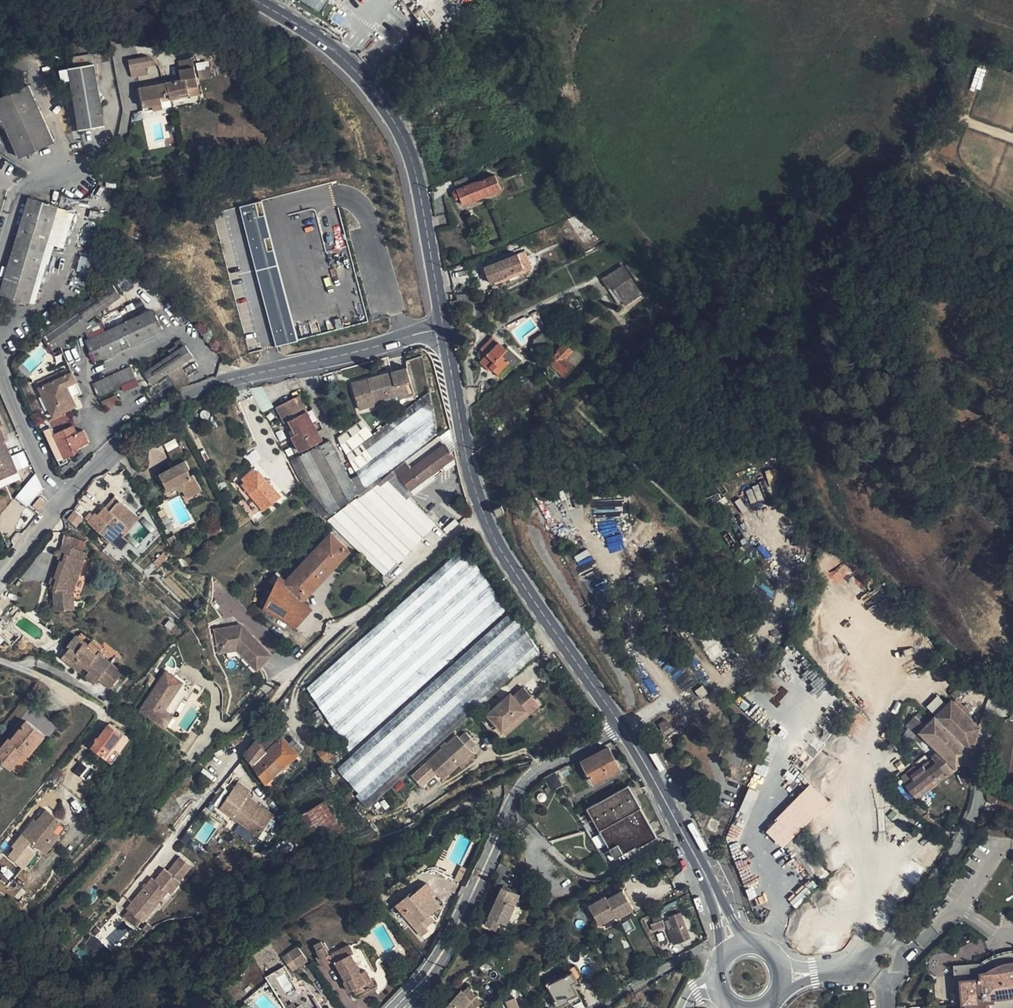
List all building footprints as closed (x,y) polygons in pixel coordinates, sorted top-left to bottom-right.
[(325,11),(332,0),(307,0),(325,11)] [(74,67),(89,65),(87,54),(72,57),(74,67)] [(131,70),(151,66),(160,64),(158,59),(157,57),(156,56),(154,56),(149,56),(129,60),(131,70)] [(178,62),(180,70),(195,67),(193,59),(178,62)] [(80,130),(105,126),(94,64),(89,65),(74,67),(69,68),(80,130)] [(151,66),(131,70),(132,78),(152,74),(151,66)] [(167,83),(169,91),(170,100),(190,96),(188,87),(198,85),(195,67),(180,70),(182,80),(167,83)] [(167,83),(139,88),(144,112),(163,108),(161,97),(166,96),(165,92),(169,91),(167,83)] [(19,157),(54,143),(30,84),(0,96),(0,125),(4,123),(19,157)] [(200,94),(198,85),(188,87),(190,96),(200,94)] [(492,173),(477,180),(485,198),(500,192),(492,173)] [(463,207),(485,198),(477,180),(466,184),(464,178),(453,183),(456,190),(453,191),(454,192),(452,192),(455,200),(459,199),(463,207)] [(1,293),(28,302),(60,206),(33,196),(1,293)] [(255,206),(240,210),(276,350),(291,346),(297,344),(274,253),(268,254),(264,242),(271,240),(266,218),(259,220),(255,206)] [(484,267),(491,284),(525,270),(518,253),(484,267)] [(621,266),(602,279),(608,288),(610,287),(620,301),(621,301),(624,306),(640,295),(621,266)] [(122,278),(112,282),(77,306),(87,320),(130,289),(122,278)] [(610,287),(608,288),(618,303),(620,301),(610,287)] [(468,301),(460,305),(466,318),(474,314),(468,301)] [(108,329),(139,315),(133,302),(102,316),(108,329)] [(85,340),(96,363),(164,331),(154,308),(139,315),(108,329),(85,340)] [(532,341),(524,356),(532,362),(550,348),(542,335),(532,341)] [(493,337),(481,351),(486,356),(479,363),(487,371),(491,367),(502,378),(520,360),(508,349),(507,351),(493,337)] [(565,339),(547,358),(564,373),(573,363),(565,355),(573,346),(565,339)] [(180,367),(194,357),(186,344),(144,374),(152,385),(168,375),(180,367)] [(367,380),(353,384),(359,407),(383,401),(382,397),(399,393),(400,396),(409,394),(407,381),(412,380),(407,365),(390,369),(391,374),(379,377),(378,373),(366,376),(367,380)] [(94,384),(101,397),(137,378),(130,367),(94,384)] [(177,390),(190,383),(180,367),(168,375),(177,390)] [(53,381),(64,375),(61,369),(50,375),(53,381)] [(81,391),(71,371),(64,375),(53,381),(37,389),(52,415),(76,402),(72,395),(81,391)] [(50,375),(34,383),(37,389),(53,381),(50,375)] [(367,380),(366,376),(352,379),(353,384),(367,380)] [(407,381),(409,394),(415,392),(412,380),(407,381)] [(435,434),(428,393),(385,424),(374,409),(337,435),(366,486),(435,434)] [(382,397),(383,401),(384,404),(400,400),(400,396),(399,393),(382,397)] [(298,415),(302,412),(295,398),(290,400),(298,415)] [(285,421),(298,415),(290,400),(272,409),(280,424),(285,421)] [(302,424),(307,422),(302,412),(298,415),(302,424)] [(294,452),(313,443),(308,433),(312,431),(307,422),(302,424),(298,415),(285,421),(291,434),(286,436),(294,452)] [(41,428),(43,431),(54,424),(59,433),(61,432),(71,427),(63,416),(41,428)] [(285,421),(280,424),(286,436),(291,434),(285,421)] [(17,464),(0,423),(0,471),(17,464)] [(58,455),(68,448),(59,433),(54,424),(43,431),(58,455)] [(70,447),(84,439),(78,429),(73,432),(71,427),(61,432),(70,447)] [(312,431),(308,433),(313,443),(317,440),(312,431)] [(301,482),(331,516),(357,494),(329,440),(290,461),(301,482)] [(438,440),(423,452),(427,456),(443,445),(438,440)] [(451,456),(443,445),(427,456),(409,470),(417,482),(451,456)] [(170,454),(175,465),(187,458),(182,447),(170,454)] [(68,448),(58,455),(65,468),(70,465),(67,459),(72,456),(68,448)] [(420,450),(383,480),(385,483),(397,497),(403,492),(399,485),(404,482),(401,476),(409,470),(427,456),(423,452),(420,450)] [(182,490),(188,501),(204,493),(195,476),(191,477),(184,465),(161,478),(170,495),(176,491),(177,492),(182,490)] [(241,482),(263,511),(277,499),(255,470),(241,482)] [(403,492),(417,482),(409,470),(401,476),(404,482),(399,485),(403,492)] [(391,582),(448,531),(417,497),(405,506),(397,497),(385,483),(332,526),(391,582)] [(758,484),(745,489),(750,504),(764,499),(758,484)] [(118,492),(116,491),(106,503),(109,506),(120,494),(118,492)] [(172,501),(180,498),(177,492),(176,491),(170,495),(172,501)] [(27,498),(33,502),(38,496),(32,492),(27,498)] [(96,508),(89,518),(112,537),(126,521),(130,524),(140,511),(120,494),(109,506),(106,503),(99,511),(96,508)] [(741,498),(735,500),(741,513),(747,511),(741,498)] [(72,508),(62,515),(71,528),(81,520),(72,508)] [(494,511),(496,518),(503,515),(501,509),(494,511)] [(126,521),(112,537),(115,540),(130,524),(126,521)] [(63,530),(61,540),(82,547),(85,538),(63,530)] [(328,537),(312,554),(331,571),(348,554),(328,537)] [(52,585),(53,606),(73,605),(71,590),(84,554),(82,554),(85,548),(82,547),(61,540),(59,546),(65,548),(62,556),(60,555),(54,573),(57,574),(54,580),(52,585)] [(307,687),(350,750),(506,608),(465,545),(307,687)] [(59,546),(48,578),(54,580),(57,574),(54,573),(60,555),(62,556),(65,548),(59,546)] [(312,554),(302,564),(320,582),(331,571),(312,554)] [(320,582),(302,564),(286,581),(282,585),(301,602),(320,582)] [(829,573),(835,584),(852,575),(846,564),(829,573)] [(286,581),(278,575),(268,584),(274,589),(278,583),(282,585),(286,581)] [(274,614),(284,620),(301,602),(282,585),(278,583),(274,589),(261,610),(274,614)] [(310,610),(301,602),(284,620),(293,628),(310,610)] [(337,767),(367,810),(543,653),(514,608),(337,767)] [(7,639),(12,630),(0,624),(0,635),(7,639)] [(216,629),(218,648),(236,646),(259,669),(271,657),(241,626),(216,629)] [(108,684),(120,670),(108,660),(100,652),(98,655),(84,643),(85,641),(77,633),(73,632),(65,641),(67,643),(59,654),(77,668),(81,663),(88,668),(84,674),(92,680),(97,675),(108,684)] [(98,655),(100,652),(103,649),(88,637),(85,641),(84,643),(98,655)] [(236,646),(218,648),(219,654),(235,652),(255,672),(259,669),(236,646)] [(175,677),(166,671),(140,711),(165,728),(173,716),(165,710),(177,691),(175,690),(173,681),(175,677)] [(177,691),(183,682),(175,677),(173,681),(175,690),(177,691)] [(504,731),(539,703),(524,685),(513,694),(510,690),(486,710),(504,731)] [(931,711),(943,703),(939,697),(927,705),(931,711)] [(960,741),(972,751),(979,726),(950,701),(934,717),(960,741)] [(938,752),(944,758),(960,741),(934,717),(924,726),(915,718),(906,727),(912,733),(915,730),(932,748),(938,752)] [(0,750),(0,761),(10,768),(25,749),(32,741),(36,745),(44,733),(27,720),(12,738),(11,737),(0,750)] [(666,720),(659,724),(664,731),(670,727),(666,720)] [(130,738),(109,723),(95,745),(100,747),(98,752),(113,763),(130,738)] [(1012,778),(1012,724),(1003,776),(1012,778)] [(270,727),(244,754),(253,765),(267,751),(281,738),(270,727)] [(475,755),(470,748),(475,744),(465,732),(459,736),(456,733),(411,773),(422,786),(437,773),(441,778),(457,764),(460,768),(475,755)] [(291,748),(281,738),(267,751),(283,767),(301,748),(296,743),(291,748)] [(31,752),(36,745),(32,741),(25,749),(31,752)] [(944,758),(957,769),(972,751),(960,741),(944,758)] [(927,754),(932,758),(938,752),(932,748),(927,754)] [(583,763),(593,782),(619,767),(608,749),(583,763)] [(283,767),(267,751),(253,765),(265,783),(283,767)] [(905,787),(911,793),(944,758),(938,752),(932,758),(913,778),(906,786),(905,787)] [(93,782),(103,769),(85,756),(75,769),(93,782)] [(918,799),(944,772),(949,777),(957,769),(944,758),(911,793),(918,799)] [(544,775),(552,789),(561,784),(564,782),(556,769),(544,775)] [(900,781),(906,786),(913,778),(908,772),(900,781)] [(778,816),(794,831),(830,795),(814,780),(778,816)] [(222,806),(260,834),(272,817),(247,798),(249,794),(237,785),(222,806)] [(1001,786),(999,791),(996,807),(1012,811),(1012,787),(1001,786)] [(597,830),(609,851),(618,847),(623,856),(634,848),(636,851),(656,840),(627,787),(586,809),(588,814),(597,830)] [(991,799),(996,807),(999,791),(994,790),(991,799)] [(299,813),(313,840),(341,825),(327,799),(299,813)] [(35,817),(24,832),(47,851),(62,831),(55,826),(62,818),(49,808),(40,820),(35,817)] [(588,814),(581,817),(590,834),(597,830),(588,814)] [(55,826),(62,831),(68,823),(62,818),(55,826)] [(787,848),(798,836),(778,818),(767,828),(787,848)] [(799,837),(788,847),(811,877),(822,867),(799,837)] [(618,847),(609,851),(614,861),(623,856),(618,847)] [(128,908),(146,921),(170,891),(173,893),(184,881),(167,867),(157,879),(154,877),(128,908)] [(812,881),(791,902),(796,907),(818,886),(812,881)] [(396,905),(421,936),(428,930),(426,927),(431,922),(427,917),(440,906),(432,896),(436,893),(427,882),(410,897),(408,895),(396,905)] [(485,925),(495,930),(499,922),(506,925),(514,905),(508,903),(513,891),(503,887),(485,925)] [(616,915),(617,918),(634,908),(622,890),(607,899),(605,896),(589,906),(599,925),(616,915)] [(513,891),(508,903),(514,905),(520,894),(513,891)] [(668,932),(673,944),(689,938),(680,914),(670,918),(674,929),(668,932)] [(652,933),(667,927),(664,921),(650,926),(652,933)] [(322,941),(314,945),(318,953),(326,949),(322,941)] [(374,985),(366,970),(360,972),(351,954),(354,953),(349,944),(331,953),(345,981),(344,982),(349,991),(353,989),(356,994),(374,985)] [(308,960),(298,946),(291,951),(301,965),(308,960)] [(332,961),(326,949),(318,953),(324,965),(332,961)] [(301,965),(291,951),(282,957),(292,971),(301,965)] [(1008,956),(1001,958),(995,961),(984,967),(981,963),(953,965),(942,1005),(923,1006),(923,1007),(1012,1007),(1012,956),(1008,956)] [(566,970),(568,974),(572,971),(577,980),(582,978),(576,965),(566,970)] [(547,984),(552,992),(555,999),(554,1000),(558,1007),(565,1004),(570,1001),(573,1005),(574,1007),(584,1007),(586,1007),(573,983),(577,980),(572,971),(568,974),(547,984)] [(482,1003),(468,987),(462,991),(476,1007),(482,1003)] [(476,1007),(462,991),(461,990),(444,1007),(476,1007)] [(550,1002),(555,999),(552,992),(546,995),(550,1002)] [(514,998),(506,1001),(509,1007),(518,1007),(514,998)]
